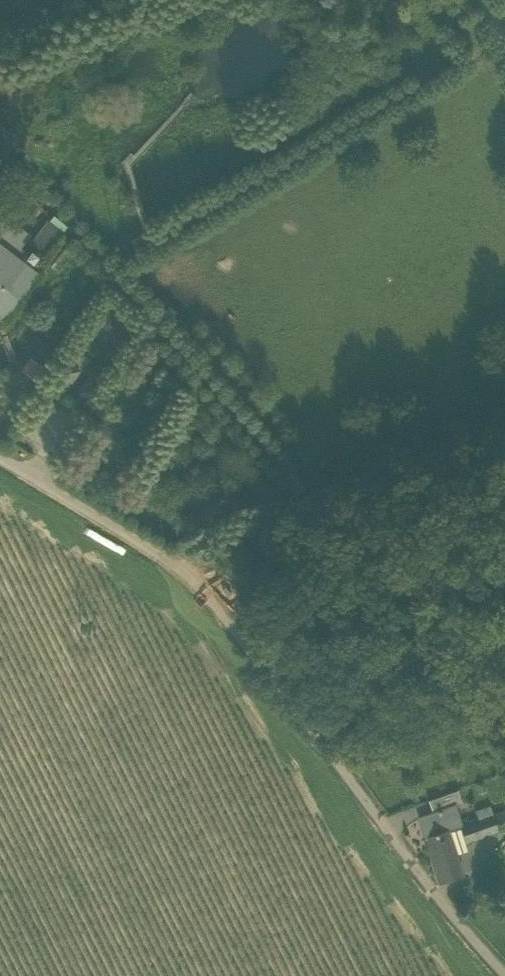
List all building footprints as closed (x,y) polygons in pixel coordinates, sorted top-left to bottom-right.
[(0,125),(0,163),(18,146),(0,125)] [(0,219),(0,244),(15,255),(29,237),(2,216),(0,219)] [(47,253),(64,232),(48,220),(31,241),(47,253)] [(15,255),(0,244),(0,320),(4,324),(41,275),(15,255)] [(429,801),(433,813),(455,805),(455,806),(462,804),(457,790),(429,801)] [(425,839),(439,884),(464,875),(457,855),(450,832),(461,828),(462,827),(455,806),(455,805),(433,813),(419,818),(426,838),(425,839)] [(476,811),(479,821),(494,816),(491,806),(476,811)] [(494,816),(499,830),(504,828),(504,812),(494,816)] [(499,830),(494,816),(479,821),(462,827),(461,828),(466,843),(499,830)] [(466,843),(461,828),(450,832),(457,855),(468,851),(466,843)]
